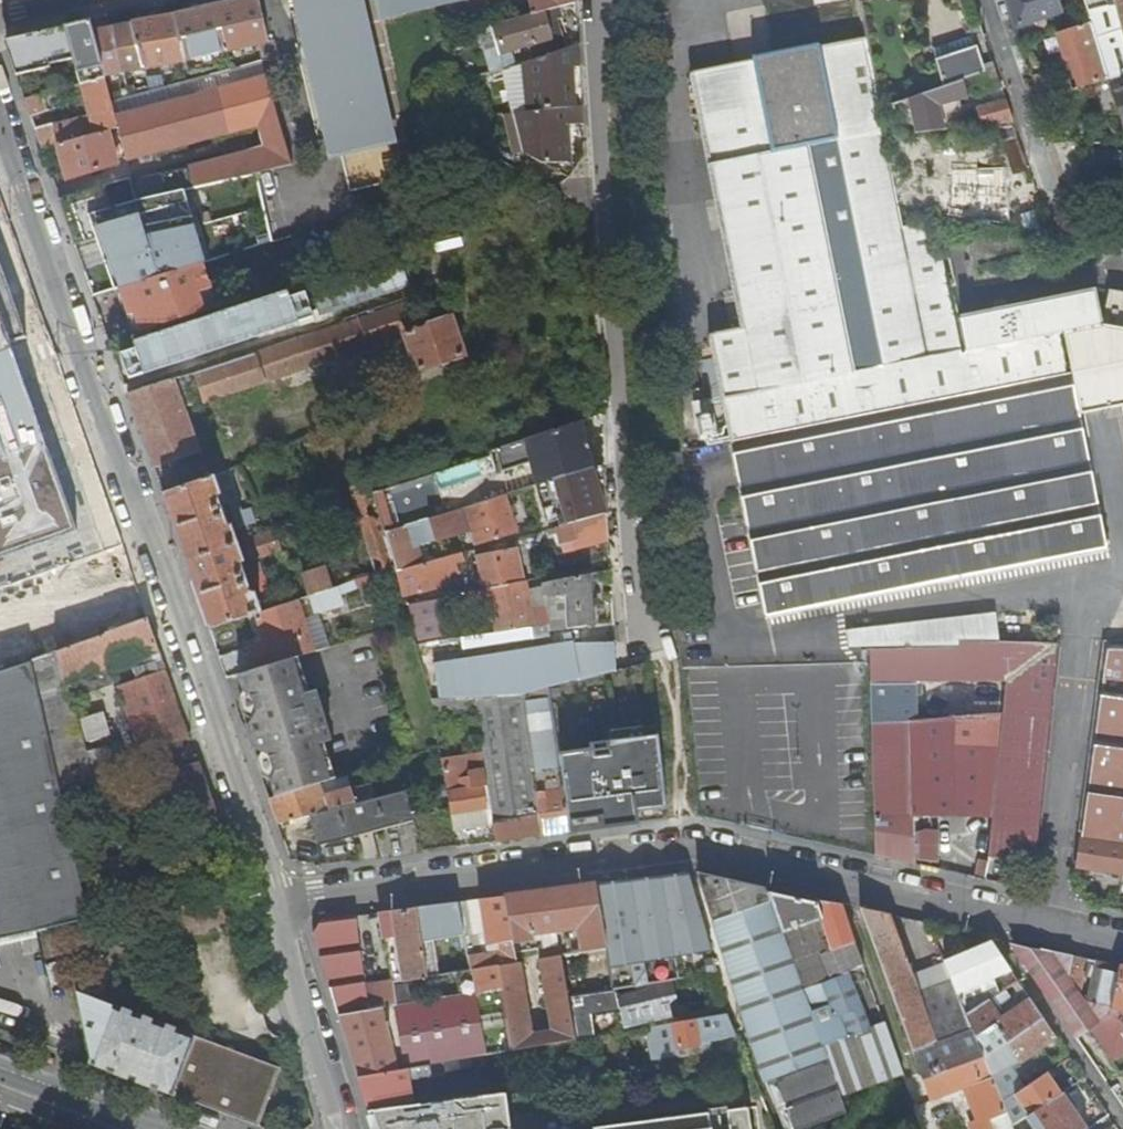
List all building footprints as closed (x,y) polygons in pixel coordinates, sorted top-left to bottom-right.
[(105,76),(165,64),(215,54),(270,42),(260,0),(236,0),(213,5),(173,15),(133,22),(93,31),(105,76)] [(329,161),(331,161),(331,159),(389,146),(357,1),(363,0),(293,0),(329,161)] [(379,9),(418,0),(377,0),(379,9)] [(533,15),(544,13),(576,4),(575,0),(530,0),(533,15)] [(1011,14),(1044,3),(1053,0),(1006,0),(1008,5),(1011,14)] [(1122,4),(1122,0),(1084,0),(1088,13),(1122,4)] [(651,2),(646,3),(649,13),(655,11),(651,2)] [(1011,14),(1015,25),(1048,14),(1044,3),(1011,14)] [(1122,75),(1122,4),(1088,13),(1092,22),(1108,79),(1122,75)] [(544,13),(533,15),(492,27),(499,55),(551,40),(544,13)] [(1015,25),(1022,45),(1055,34),(1048,14),(1015,25)] [(80,83),(105,77),(105,76),(93,31),(90,21),(65,27),(80,83)] [(1079,87),(1108,79),(1092,22),(1058,33),(1064,55),(1071,59),(1079,87)] [(24,99),(67,87),(47,31),(16,38),(7,50),(24,99)] [(722,389),(733,445),(1071,377),(1062,334),(1057,335),(965,352),(939,223),(906,229),(902,208),(893,165),(888,137),(885,123),(882,109),(867,38),(687,72),(744,328),(712,335),(723,389),(722,389)] [(982,74),(986,73),(974,38),(953,45),(932,52),(936,62),(924,66),(932,92),(960,82),(982,74)] [(580,68),(578,48),(532,62),(536,113),(544,113),(544,110),(572,108),(570,68),(580,68)] [(112,101),(119,126),(127,159),(258,123),(264,145),(187,167),(133,179),(139,200),(258,172),(292,164),(263,60),(136,94),(124,97),(112,101)] [(1002,89),(996,70),(986,73),(982,74),(989,93),(1002,89)] [(108,129),(119,126),(112,101),(105,77),(80,83),(67,87),(24,99),(31,118),(54,111),(52,102),(64,98),(63,94),(83,89),(90,116),(54,126),(53,123),(35,128),(42,148),(58,143),(108,129)] [(960,82),(932,92),(895,105),(898,120),(936,111),(935,107),(966,98),(960,82)] [(1114,89),(1122,117),(1122,86),(1114,89)] [(123,91),(124,97),(136,94),(134,88),(123,91)] [(1014,123),(1007,101),(978,109),(983,126),(1014,123)] [(544,113),(536,113),(530,114),(523,113),(520,113),(515,114),(525,153),(545,165),(568,164),(566,126),(583,126),(582,108),(572,108),(544,110),(544,113)] [(978,109),(964,112),(967,128),(983,126),(978,109)] [(938,119),(936,111),(898,120),(901,136),(967,128),(964,112),(938,119)] [(117,163),(108,129),(58,143),(67,178),(117,163)] [(433,156),(436,166),(457,160),(454,149),(433,156)] [(968,217),(1011,223),(1006,172),(972,175),(974,206),(986,205),(987,213),(981,214),(969,211),(968,217)] [(104,552),(0,260),(0,588),(104,552)] [(142,333),(219,307),(205,265),(121,289),(131,318),(137,316),(142,333)] [(1102,323),(1102,314),(1106,289),(1089,291),(1096,322),(1096,325),(1102,323)] [(1106,289),(1102,314),(1102,323),(1122,327),(1122,292),(1106,289)] [(1096,322),(1089,291),(960,318),(966,349),(1096,322)] [(357,318),(128,393),(155,468),(199,452),(184,407),(406,334),(419,372),(464,355),(451,318),(426,326),(415,299),(357,318)] [(137,316),(131,318),(136,334),(142,333),(137,316)] [(1102,323),(1096,325),(1087,328),(1066,333),(1074,377),(1081,412),(1122,404),(1122,327),(1102,323)] [(1106,533),(1081,412),(1074,377),(1071,377),(733,445),(768,619),(1068,560),(1109,552),(1106,533)] [(692,405),(700,439),(716,435),(708,401),(692,405)] [(590,468),(575,423),(494,451),(502,473),(530,464),(538,485),(590,468)] [(487,453),(478,429),(364,467),(363,464),(346,469),(377,574),(396,567),(386,533),(374,493),(380,491),(490,456),(488,453),(487,453)] [(604,464),(590,468),(538,485),(552,529),(557,527),(607,514),(601,493),(606,492),(604,464)] [(438,473),(441,485),(466,477),(463,466),(438,473)] [(193,483),(164,494),(211,629),(250,616),(261,612),(255,593),(250,594),(247,583),(249,583),(246,575),(244,575),(240,563),(244,562),(232,526),(228,528),(217,496),(220,494),(214,476),(193,483)] [(392,531),(380,491),(374,493),(386,533),(392,531)] [(476,544),(517,532),(506,495),(429,519),(437,541),(471,531),(476,544)] [(242,527),(246,540),(252,538),(248,525),(256,522),(252,507),(243,511),(239,498),(232,500),(235,510),(233,511),(239,528),(242,527)] [(609,540),(607,514),(557,527),(561,544),(571,541),(572,549),(609,540)] [(416,548),(437,541),(429,519),(392,531),(386,533),(396,567),(397,571),(421,565),(416,548)] [(252,538),(246,540),(252,559),(259,557),(252,538)] [(491,588),(525,582),(518,548),(477,557),(484,590),(491,588)] [(462,565),(459,554),(421,565),(397,571),(402,589),(448,576),(446,569),(462,565)] [(264,573),(260,562),(254,564),(258,575),(264,573)] [(306,581),(310,596),(332,589),(328,574),(306,581)] [(589,574),(542,583),(545,603),(548,625),(549,632),(592,625),(589,574)] [(530,606),(525,582),(491,588),(494,603),(499,632),(531,628),(548,625),(545,603),(530,606)] [(345,604),(338,587),(332,589),(310,596),(316,614),(345,604)] [(470,607),(494,603),(491,588),(484,590),(407,605),(417,644),(441,641),(436,609),(470,603),(470,607)] [(255,645),(221,657),(228,679),(240,675),(291,659),(316,651),(305,619),(298,600),(261,612),(250,616),(257,637),(253,638),(255,645)] [(316,651),(331,646),(321,615),(305,619),(316,651)] [(960,641),(996,642),(996,615),(846,634),(846,650),(870,650),(960,648),(960,641)] [(180,824),(217,811),(194,747),(175,754),(177,759),(159,765),(163,780),(132,793),(126,774),(90,785),(62,792),(40,693),(68,683),(160,650),(149,618),(102,635),(30,660),(37,689),(67,821),(74,819),(80,838),(133,818),(135,824),(175,810),(180,824)] [(549,636),(549,632),(548,625),(531,628),(533,638),(549,636)] [(531,628),(499,632),(461,638),(463,650),(532,638),(533,638),(531,628)] [(1009,682),(1013,642),(996,642),(960,641),(960,648),(870,650),(871,685),(913,684),(1009,682)] [(617,670),(615,643),(572,644),(571,642),(534,649),(434,665),(439,698),(474,697),(522,695),(550,688),(617,670)] [(1059,642),(1013,642),(1009,682),(991,857),(1038,863),(1059,642)] [(1110,643),(1077,869),(1122,876),(1122,643),(1110,643)] [(141,755),(191,737),(163,659),(135,669),(138,679),(118,686),(141,755)] [(321,784),(329,782),(315,735),(311,722),(323,718),(318,704),(306,708),(303,695),(291,659),(240,675),(276,798),(304,789),(321,784)] [(67,821),(37,689),(30,660),(6,668),(0,671),(0,940),(88,918),(65,822),(67,821)] [(62,792),(90,785),(83,752),(68,683),(40,693),(62,792)] [(872,724),(913,721),(913,684),(871,685),(872,724)] [(560,755),(550,688),(522,695),(542,836),(570,832),(560,755)] [(315,692),(303,695),(306,708),(318,704),(315,692)] [(522,695),(474,697),(483,753),(494,823),(497,842),(527,838),(542,836),(522,695)] [(999,714),(915,721),(917,815),(989,817),(999,714)] [(311,722),(315,735),(327,732),(323,718),(311,722)] [(876,856),(915,865),(913,721),(872,724),(876,856)] [(613,733),(614,741),(658,736),(657,727),(643,728),(643,727),(613,733)] [(560,755),(570,832),(667,820),(658,736),(614,741),(608,742),(610,755),(595,757),(594,750),(590,751),(560,755)] [(589,744),(590,751),(594,750),(595,757),(610,755),(608,742),(589,744)] [(90,785),(126,774),(129,773),(121,743),(83,752),(90,785)] [(494,823),(483,753),(459,757),(458,755),(451,756),(452,760),(443,762),(446,781),(455,831),(494,823)] [(270,799),(278,824),(310,816),(376,799),(372,786),(353,791),(353,789),(324,797),(321,784),(304,789),(276,798),(270,799)] [(376,799),(310,816),(317,845),(358,834),(359,837),(415,822),(406,791),(376,799)] [(941,862),(931,860),(929,868),(939,871),(941,862)] [(787,1128),(803,1128),(849,1112),(842,1095),(825,1047),(819,1029),(812,1011),(804,990),(784,932),(770,894),(768,887),(701,872),(721,937),(741,999),(755,1044),(765,1073),(787,1128)] [(985,873),(978,872),(976,879),(984,881),(985,873)] [(610,947),(708,932),(690,876),(598,886),(610,947)] [(516,939),(517,944),(534,941),(533,934),(549,933),(550,939),(561,937),(560,931),(581,929),(585,951),(610,947),(598,886),(598,884),(507,896),(516,939)] [(856,942),(843,904),(815,898),(816,904),(770,894),(784,932),(823,919),(833,949),(840,947),(849,972),(865,966),(856,942)] [(516,939),(507,896),(481,899),(489,944),(516,939)] [(466,934),(471,957),(491,954),(489,944),(481,899),(467,902),(469,912),(463,913),(466,934)] [(461,902),(419,908),(431,978),(441,975),(435,939),(466,934),(463,913),(461,902)] [(419,908),(384,913),(396,984),(431,978),(419,908)] [(914,1052),(937,1043),(919,993),(890,914),(862,908),(914,1052)] [(316,934),(341,1016),(384,1009),(403,1006),(400,988),(390,989),(389,984),(368,988),(358,916),(325,921),(316,934)] [(671,980),(720,971),(708,932),(610,947),(616,990),(654,983),(671,980)] [(491,954),(518,949),(517,944),(516,939),(489,944),(491,954)] [(953,980),(968,1015),(987,1003),(978,983),(987,980),(991,989),(1000,985),(996,976),(1011,969),(993,942),(945,963),(953,980)] [(1109,1014),(1110,1006),(1088,1002),(1084,1002),(1081,996),(1069,979),(1051,952),(1012,942),(1076,1037),(1090,1027),(1109,1014)] [(473,970),(478,969),(500,965),(520,961),(518,949),(491,954),(471,957),(473,970)] [(504,988),(515,1050),(574,1039),(579,1039),(572,997),(566,955),(565,953),(546,956),(546,957),(558,1036),(533,1040),(520,961),(500,965),(504,988)] [(526,960),(520,961),(533,1040),(558,1036),(546,957),(540,959),(551,1031),(537,1034),(526,960)] [(1081,996),(1088,960),(1073,957),(1069,979),(1081,996)] [(1110,1006),(1119,967),(1096,962),(1088,1002),(1110,1006)] [(478,969),(481,991),(504,988),(500,965),(478,969)] [(1119,967),(1110,1006),(1109,1014),(1122,1023),(1122,968),(1119,967)] [(862,1005),(849,972),(823,982),(832,1004),(837,1015),(842,1013),(862,1005)] [(1013,985),(1019,981),(1016,976),(1010,980),(1013,985)] [(674,988),(671,980),(654,983),(655,988),(622,996),(629,1025),(664,1018),(662,1009),(674,1006),(670,989),(674,988)] [(937,1043),(974,1030),(968,1015),(953,980),(919,993),(937,1043)] [(987,1003),(994,998),(1002,992),(1000,985),(991,989),(987,980),(978,983),(987,1003)] [(823,982),(804,990),(812,1011),(832,1004),(823,982)] [(403,1006),(384,1009),(400,1066),(445,1062),(515,1050),(504,988),(481,991),(403,1006)] [(264,1128),(269,1128),(291,1073),(77,991),(93,1065),(264,1128)] [(572,997),(579,1039),(599,1035),(593,993),(572,997)] [(977,1038),(996,1025),(997,1024),(1008,1016),(994,998),(987,1003),(968,1015),(974,1030),(977,1038)] [(1009,1042),(1044,1017),(1032,1000),(1008,1016),(997,1024),(996,1025),(1009,1042)] [(819,1029),(825,1047),(872,1029),(862,1005),(842,1013),(844,1019),(819,1029)] [(384,1009),(341,1016),(356,1073),(400,1066),(384,1009)] [(1109,1014),(1090,1027),(1113,1062),(1122,1055),(1122,1023),(1109,1014)] [(712,1016),(649,1026),(655,1060),(681,1056),(680,1048),(700,1045),(716,1042),(712,1016)] [(1022,1059),(1056,1036),(1051,1028),(1044,1017),(1009,1042),(996,1025),(977,1038),(985,1056),(994,1077),(1012,1068),(1022,1059)] [(842,1095),(905,1073),(887,1024),(872,1029),(825,1047),(842,1095)] [(985,1056),(977,1038),(974,1030),(937,1043),(914,1052),(925,1080),(985,1056)] [(701,1053),(700,1045),(680,1048),(681,1056),(701,1053)] [(985,1056),(925,1080),(932,1098),(969,1085),(985,1128),(1016,1128),(1015,1126),(1000,1091),(994,1077),(985,1056)] [(400,1066),(356,1073),(367,1107),(374,1107),(415,1100),(412,1078),(447,1073),(445,1062),(400,1066)] [(1000,1091),(1018,1078),(1012,1068),(994,1077),(1000,1091)] [(1016,1095),(1030,1116),(1062,1093),(1048,1073),(1016,1095)] [(1066,1098),(1076,1091),(1077,1092),(1082,1087),(1079,1082),(1062,1093),(1030,1116),(1039,1128),(1086,1128),(1066,1098)] [(415,1100),(374,1107),(380,1128),(512,1128),(505,1090),(415,1100)] [(751,1104),(594,1125),(595,1128),(754,1128),(751,1104)]
